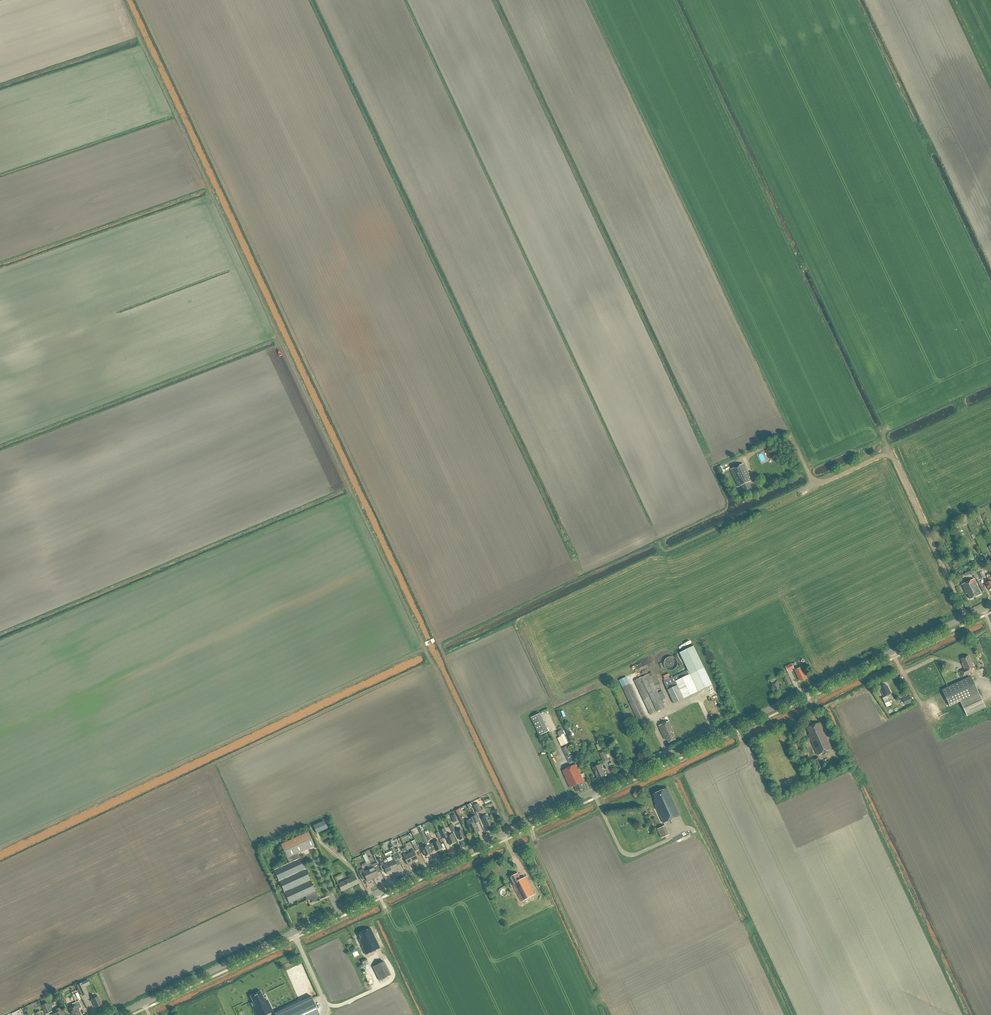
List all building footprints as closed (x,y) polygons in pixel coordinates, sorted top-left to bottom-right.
[(744,465),(731,471),(739,487),(742,486),(744,492),(752,488),(749,482),(752,481),(744,465)] [(967,594),(970,600),(981,594),(974,579),(962,585),(966,594),(967,594)] [(680,653),(688,670),(699,694),(713,687),(694,647),(680,653)] [(967,675),(969,678),(942,690),(950,707),(960,702),(967,716),(986,708),(971,677),(970,677),(969,674),(971,673),(970,670),(974,668),(969,656),(961,660),(964,665),(963,666),(965,669),(960,671),(963,677),(967,675)] [(799,680),(801,680),(802,681),(808,679),(802,667),(795,670),(799,680)] [(665,681),(663,682),(674,705),(699,694),(688,670),(687,671),(686,668),(675,673),(676,676),(670,679),(669,677),(664,679),(665,681)] [(786,672),(782,674),(787,685),(791,683),(786,672)] [(649,674),(635,681),(651,715),(656,712),(655,710),(647,694),(648,693),(649,693),(658,711),(665,708),(664,706),(658,693),(650,677),(649,674)] [(619,680),(632,708),(638,721),(646,717),(630,684),(626,677),(619,680)] [(772,684),(774,690),(775,690),(777,693),(781,691),(779,686),(777,681),(776,682),(774,679),(770,681),(772,684)] [(882,699),(885,704),(891,701),(889,695),(891,694),(887,685),(885,686),(885,684),(881,686),(881,688),(880,689),(884,698),(882,699)] [(910,697),(902,700),(905,705),(912,702),(910,697)] [(540,713),(531,717),(540,736),(549,731),(540,713)] [(672,727),(669,721),(659,726),(664,738),(666,737),(669,743),(676,740),(673,733),(674,733),(671,728),(672,727)] [(811,739),(810,740),(818,756),(832,749),(820,723),(807,729),(810,735),(809,735),(811,739)] [(563,748),(570,763),(575,761),(568,745),(563,748)] [(599,753),(604,762),(609,760),(605,751),(599,753)] [(825,769),(820,757),(812,760),(817,772),(825,769)] [(575,786),(577,792),(586,788),(583,783),(584,782),(582,778),(583,778),(576,765),(563,771),(571,788),(575,786)] [(593,768),(598,779),(606,775),(601,765),(593,768)] [(656,806),(664,823),(680,816),(667,788),(654,795),(657,800),(655,801),(657,805),(656,806)] [(472,806),(476,813),(481,811),(477,803),(472,806)] [(479,822),(476,815),(471,818),(473,822),(467,825),(472,835),(479,831),(475,823),(479,822)] [(488,817),(482,820),(486,828),(492,825),(488,817)] [(314,826),(317,833),(328,828),(325,821),(314,826)] [(658,829),(662,839),(669,835),(665,826),(658,829)] [(446,838),(450,845),(455,843),(451,834),(448,836),(444,828),(439,831),(443,839),(446,838)] [(461,829),(456,832),(460,840),(465,838),(461,829)] [(427,841),(424,836),(421,830),(418,832),(424,845),(428,843),(427,841)] [(281,845),(289,863),(274,870),(290,904),(307,896),(308,898),(310,897),(312,902),(319,899),(300,858),(298,859),(296,854),(314,846),(308,832),(281,845)] [(634,844),(636,849),(658,839),(655,834),(634,844)] [(432,843),(436,851),(441,849),(437,840),(432,843)] [(421,848),(425,857),(430,854),(426,846),(421,848)] [(388,862),(393,872),(398,869),(394,860),(396,859),(391,848),(388,849),(392,856),(393,857),(391,858),(392,860),(388,862)] [(408,854),(412,863),(418,860),(413,849),(410,851),(411,852),(408,854)] [(366,861),(370,860),(369,858),(372,857),(371,852),(364,854),(366,861)] [(402,854),(407,865),(412,863),(408,854),(405,855),(404,853),(402,854)] [(382,865),(387,875),(393,872),(388,862),(384,864),(383,862),(380,863),(381,866),(382,865)] [(368,869),(373,879),(379,876),(377,873),(381,871),(378,866),(377,866),(376,863),(371,865),(373,867),(368,869)] [(366,878),(367,882),(373,879),(368,869),(364,871),(363,869),(359,871),(363,880),(366,878)] [(513,883),(512,883),(522,902),(536,895),(526,877),(521,880),(518,873),(510,877),(513,883)] [(338,884),(342,891),(358,883),(355,876),(338,884)] [(380,948),(370,928),(358,934),(361,940),(359,940),(363,947),(362,947),(366,955),(380,948)] [(372,967),(379,981),(391,975),(384,961),(372,967)] [(80,991),(85,989),(84,986),(90,984),(88,980),(77,985),(80,991)] [(273,1012),(269,1004),(267,1005),(261,991),(250,996),(253,1002),(254,1001),(258,1010),(256,1010),(258,1014),(266,1014),(273,1012)] [(92,1000),(96,1008),(102,1005),(98,997),(92,1000)] [(79,1009),(82,1008),(79,1001),(72,1004),(74,1007),(68,1009),(71,1014),(72,1014),(81,1014),(79,1011),(79,1010),(79,1009)] [(41,1005),(45,1014),(52,1011),(48,1002),(41,1005)]
